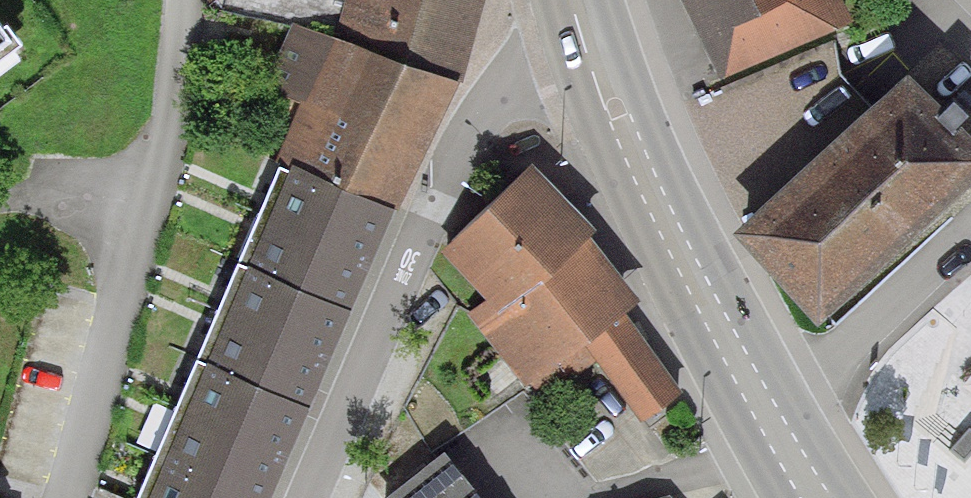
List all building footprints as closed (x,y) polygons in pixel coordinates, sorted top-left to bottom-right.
[(456,90),(462,93),(488,0),(344,0),(333,45),(456,90)] [(720,89),(847,24),(835,0),(676,0),(720,89)] [(20,52),(0,27),(0,67),(20,52)] [(344,199),(393,220),(399,223),(456,90),(333,45),(292,28),(265,93),(300,107),(274,169),(281,172),(344,199)] [(818,334),(970,191),(970,156),(914,95),(903,83),(731,242),(818,334)] [(445,253),(486,306),(475,316),(525,388),(534,382),(544,393),(594,363),(640,429),(679,399),(626,321),(643,307),(594,248),(599,241),(533,171),(445,253)] [(321,252),(344,199),(281,172),(260,225),(321,252)] [(321,252),(370,272),(393,220),(344,199),(321,252)] [(299,303),(321,252),(260,225),(238,277),(299,303)] [(299,303),(348,325),(370,272),(321,252),(299,303)] [(279,351),(299,303),(238,277),(217,325),(279,351)] [(279,351),(329,373),(348,325),(299,303),(279,351)] [(257,400),(279,351),(217,325),(196,373),(257,400)] [(329,373),(279,351),(257,400),(307,422),(329,373)] [(235,455),(257,400),(196,373),(173,428),(235,455)] [(285,475),(307,422),(257,400),(235,455),(285,475)] [(216,497),(235,455),(173,428),(155,471),(216,497)] [(235,455),(216,497),(219,497),(275,497),(285,475),(235,455)] [(397,497),(474,497),(443,460),(397,497)] [(216,497),(155,471),(142,497),(216,497)]
